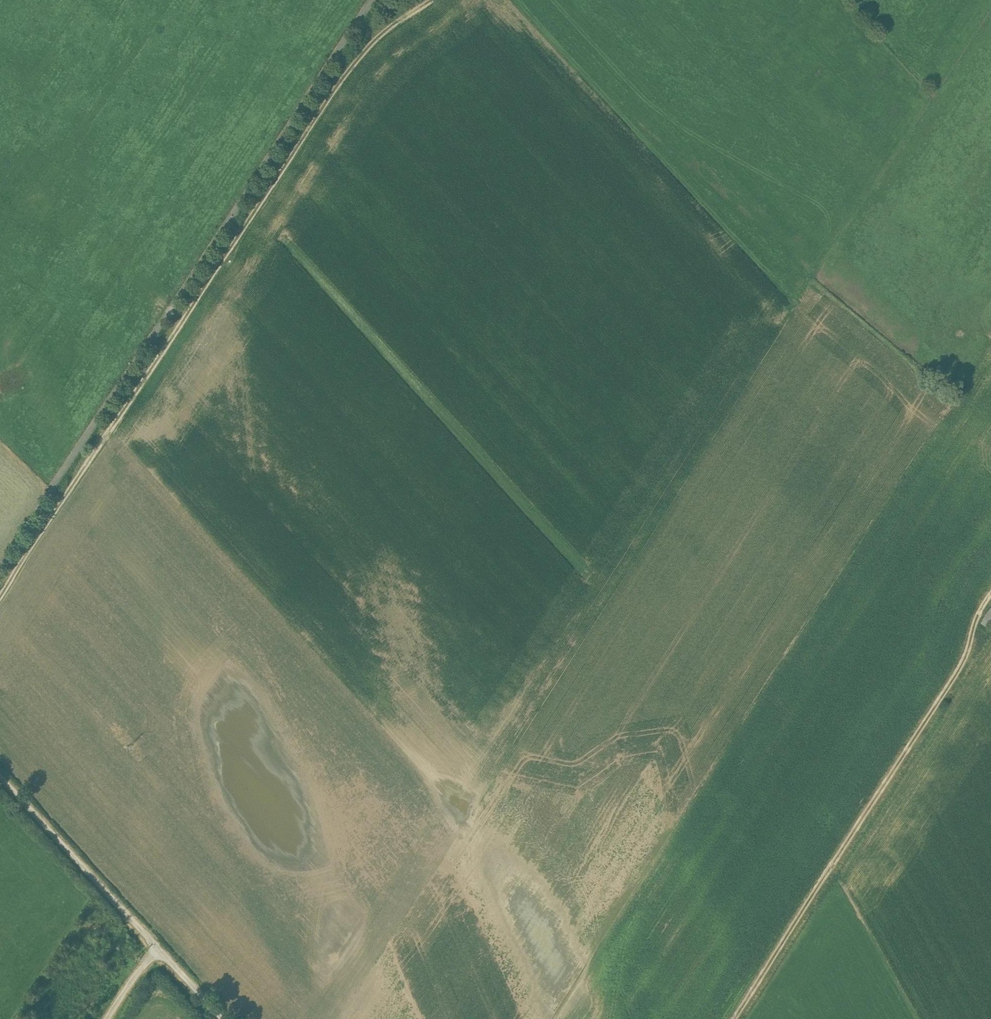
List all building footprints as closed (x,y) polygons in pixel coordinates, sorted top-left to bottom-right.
[(980,623),(986,627),(989,623),(990,624),(990,609),(990,608),(982,619),(983,619),(980,623)]
